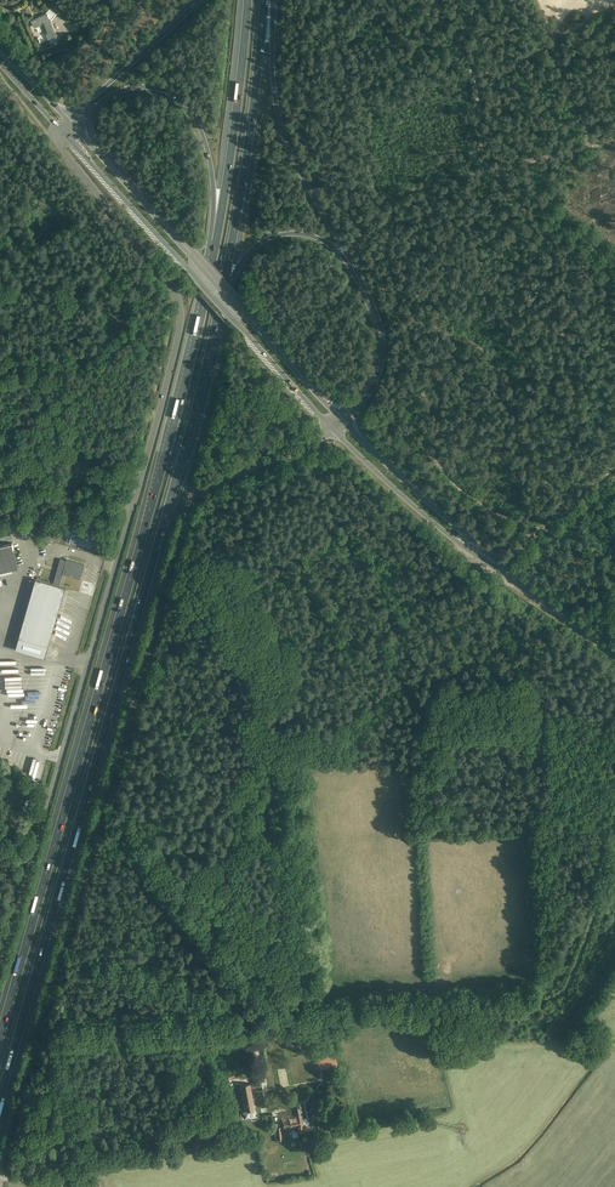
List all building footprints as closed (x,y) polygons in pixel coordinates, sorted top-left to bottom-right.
[(49,39),(51,44),(58,41),(56,36),(57,36),(51,22),(52,21),(52,20),(51,20),(52,20),(56,14),(50,8),(47,12),(47,14),(31,20),(33,26),(44,22),(48,33),(46,34),(48,39),(49,39)] [(71,542),(89,548),(89,547),(88,547),(89,540),(91,540),(93,534),(74,529),(72,535),(73,535),(71,542)] [(18,567),(12,542),(0,545),(0,571),(18,567)] [(20,638),(16,649),(45,657),(48,646),(65,587),(59,585),(63,574),(80,579),(85,564),(67,559),(66,560),(60,559),(53,584),(36,579),(20,638)] [(10,747),(0,744),(0,752),(8,754),(10,747)] [(318,1058),(321,1069),(337,1065),(334,1053),(329,1054),(330,1055),(318,1058)] [(254,1109),(250,1083),(241,1085),(245,1111),(246,1111),(246,1112),(242,1113),(243,1118),(249,1117),(248,1112),(248,1110),(254,1109)] [(203,1104),(204,1109),(212,1108),(211,1102),(210,1102),(209,1098),(202,1100),(203,1104)] [(301,1103),(294,1105),(295,1113),(296,1119),(297,1118),(298,1125),(299,1130),(298,1131),(309,1130),(308,1124),(305,1124),(304,1117),(301,1103)] [(289,1116),(281,1117),(283,1129),(294,1128),(294,1126),(298,1125),(297,1118),(296,1119),(295,1113),(289,1114),(289,1116)] [(142,1131),(143,1139),(153,1137),(152,1129),(142,1131)] [(195,1130),(196,1140),(211,1138),(210,1131),(205,1132),(204,1129),(195,1130)]
